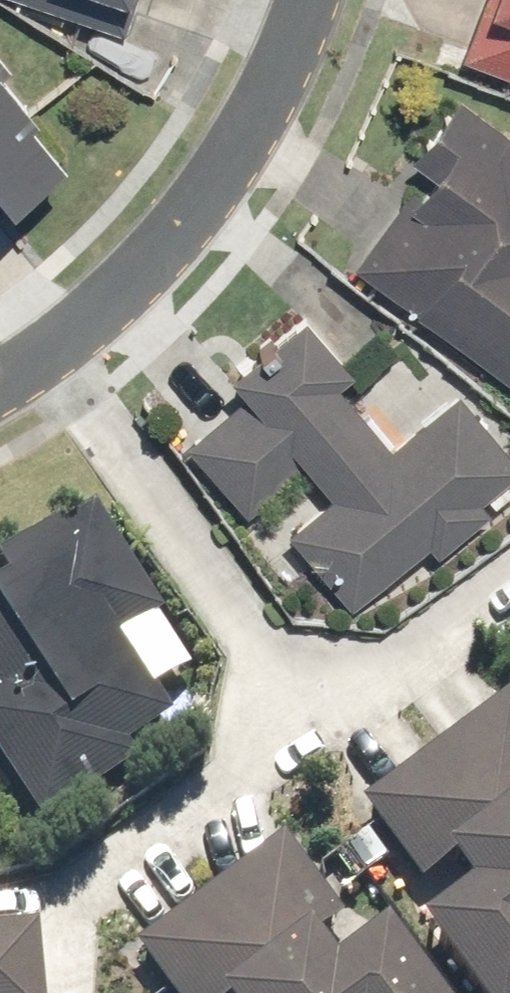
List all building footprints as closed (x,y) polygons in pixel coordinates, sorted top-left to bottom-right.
[(121,36),(133,0),(17,0),(121,36)] [(457,59),(509,79),(509,0),(479,0),(457,59)] [(52,166),(20,127),(26,122),(0,89),(0,208),(52,166)] [(509,388),(509,125),(503,135),(452,100),(408,162),(429,176),(414,197),(405,191),(350,268),(412,311),(408,317),(509,388)] [(348,612),(425,548),(435,559),(487,516),(477,504),(509,477),(509,463),(453,395),(387,450),(333,386),(345,376),(296,317),(221,379),(238,399),(181,446),(243,519),(302,470),(327,500),(284,536),(348,612)] [(40,832),(133,768),(123,754),(167,724),(150,700),(146,703),(110,652),(159,618),(88,516),(53,540),(51,537),(0,572),(0,774),(40,832)] [(450,992),(509,992),(509,706),(505,700),(357,809),(418,891),(441,874),(463,904),(411,941),(450,992)] [(374,941),(324,978),(304,951),(339,925),(279,845),(132,953),(162,992),(413,992),(374,941)] [(0,937),(0,992),(39,992),(33,934),(0,937)]
